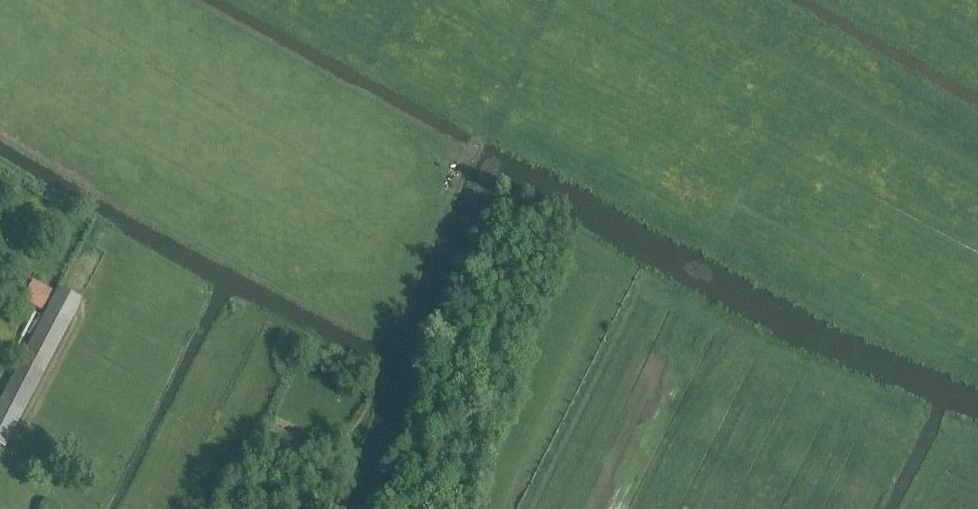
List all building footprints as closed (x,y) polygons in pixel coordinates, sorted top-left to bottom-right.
[(22,301),(42,311),(52,292),(33,281),(22,301)] [(24,355),(0,401),(0,446),(3,447),(83,297),(61,286),(44,317),(33,312),(14,350),(24,355)]
